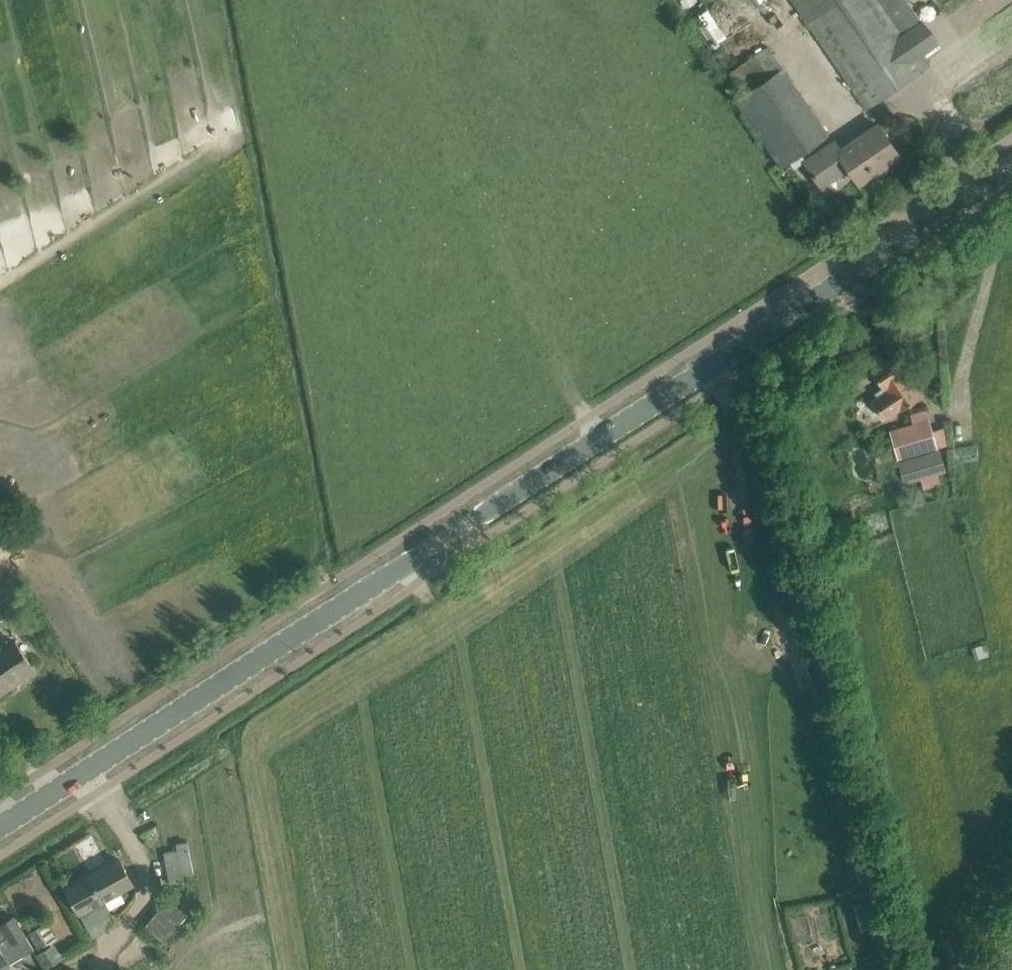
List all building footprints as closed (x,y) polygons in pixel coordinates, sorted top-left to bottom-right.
[(867,108),(931,64),(924,53),(939,44),(908,0),(792,0),(867,108)] [(710,7),(698,16),(719,44),(731,35),(710,7)] [(733,99),(781,167),(828,134),(766,46),(729,72),(743,92),(733,99)] [(861,137),(841,150),(838,152),(849,167),(848,168),(858,183),(877,170),(875,167),(883,162),(885,165),(899,155),(878,125),(861,137)] [(841,150),(835,141),(804,162),(820,187),(848,168),(849,167),(838,152),(841,150)] [(872,371),(882,388),(876,392),(878,396),(872,400),(884,419),(902,408),(903,410),(923,396),(907,372),(911,370),(900,352),(872,371)] [(927,409),(911,414),(913,423),(889,431),(898,460),(938,448),(949,444),(944,428),(933,431),(927,409)] [(977,446),(953,448),(955,462),(978,459),(977,446)] [(946,472),(940,450),(898,462),(905,484),(946,472)] [(10,687),(9,684),(33,668),(14,640),(0,650),(0,694),(10,687)] [(192,840),(177,842),(178,850),(167,851),(170,880),(195,877),(192,840)] [(119,859),(66,888),(79,912),(132,883),(119,859)] [(860,866),(852,868),(857,884),(864,882),(863,877),(870,875),(866,864),(860,866)] [(165,941),(191,914),(174,897),(148,924),(165,941)] [(32,950),(24,936),(25,935),(13,916),(1,924),(1,925),(0,926),(0,969),(1,969),(32,950)] [(46,922),(29,932),(39,949),(56,938),(46,922)] [(55,943),(38,953),(47,968),(64,958),(55,943)]
